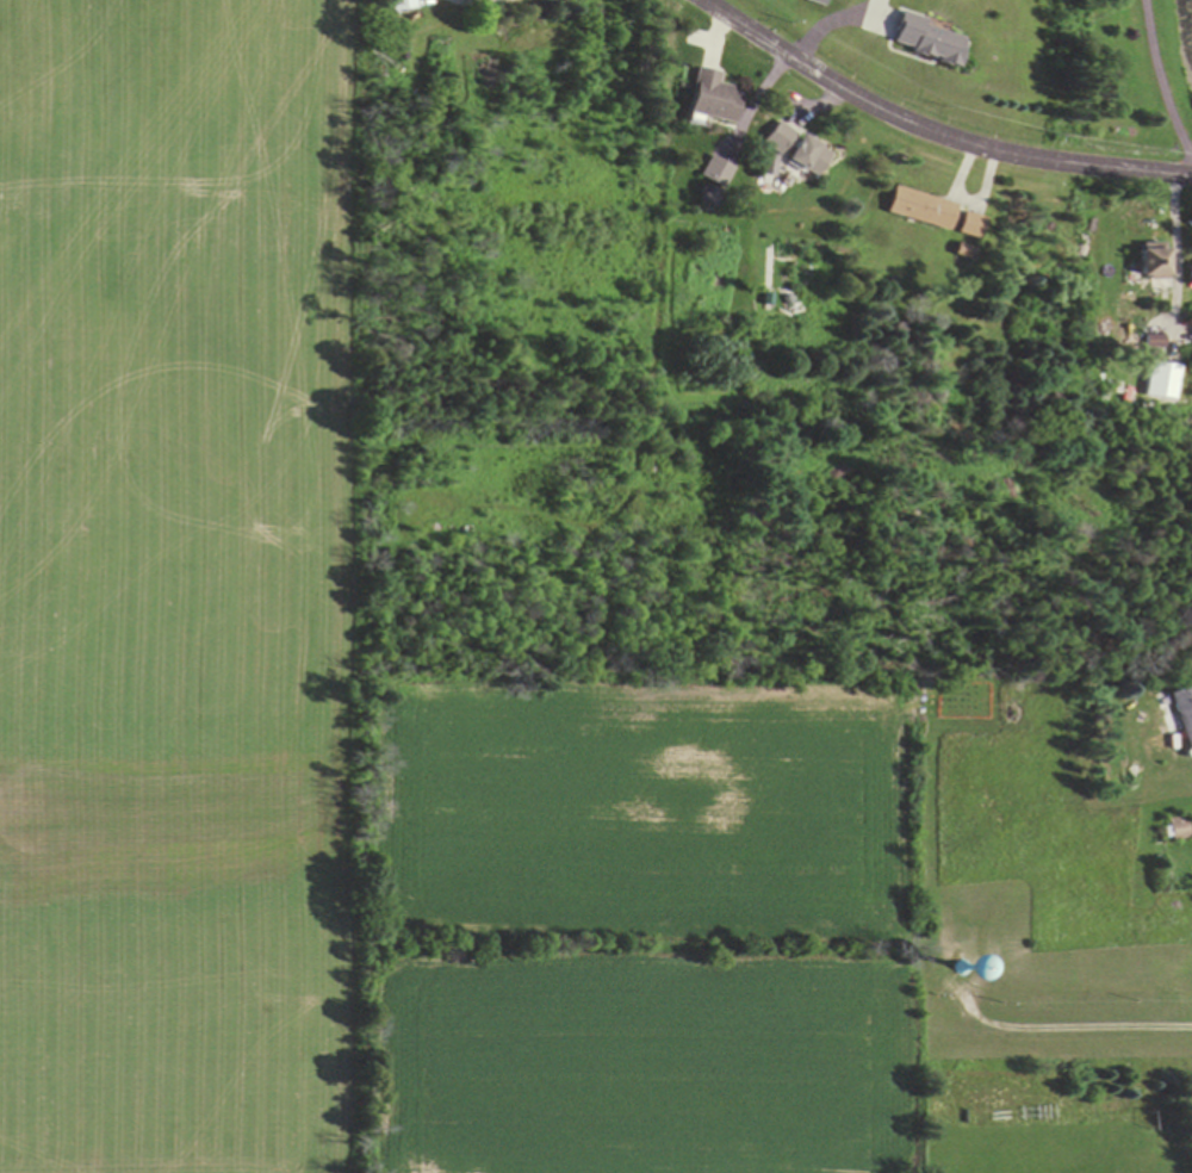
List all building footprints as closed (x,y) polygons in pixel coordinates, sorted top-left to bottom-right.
[(414,10),(413,0),(389,0),(390,11),(414,10)] [(956,66),(964,34),(898,18),(890,49),(956,66)] [(687,115),(733,125),(740,91),(717,86),(720,73),(697,69),(687,115)] [(817,178),(831,152),(777,124),(763,150),(817,178)] [(734,170),(711,158),(701,178),(724,190),(734,170)] [(948,230),(955,202),(893,188),(886,216),(948,230)] [(983,218),(963,213),(957,234),(977,240),(983,218)] [(1134,278),(1161,278),(1161,245),(1135,245),(1134,278)] [(1191,749),(1191,685),(1169,692),(1187,750),(1191,749)] [(1190,838),(1187,824),(1171,828),(1174,841),(1190,838)] [(940,965),(949,982),(965,973),(956,956),(940,965)]
